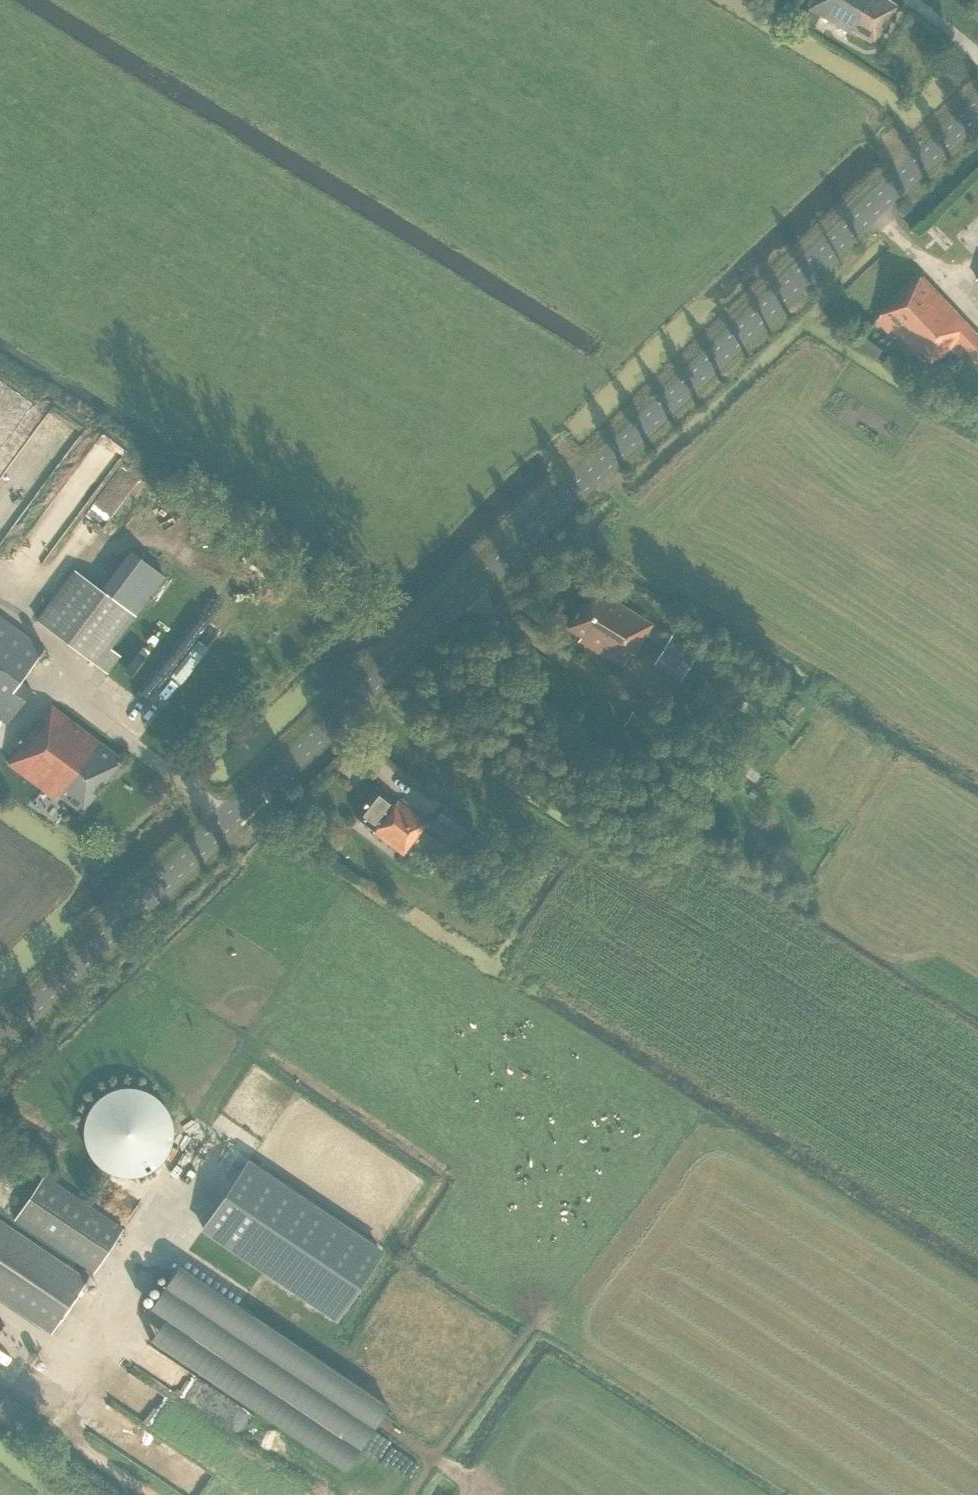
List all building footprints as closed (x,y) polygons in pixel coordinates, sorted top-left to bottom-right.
[(899,5),(891,0),(815,0),(811,8),(852,33),(854,30),(876,43),(899,5)] [(977,360),(977,334),(924,276),(877,319),(889,332),(893,329),(928,366),(940,355),(942,356),(959,340),(977,360)] [(164,576),(133,552),(103,591),(75,570),(38,619),(98,664),(99,663),(109,671),(120,656),(110,648),(164,576)] [(633,654),(653,623),(606,595),(604,599),(590,590),(567,627),(581,636),(578,640),(621,667),(630,652),(633,654)] [(7,722),(32,689),(20,680),(43,649),(0,616),(0,717),(7,722)] [(677,685),(698,650),(672,633),(651,669),(677,685)] [(118,762),(121,758),(52,705),(20,747),(22,749),(11,764),(56,798),(59,794),(82,811),(118,762)] [(427,823),(397,800),(396,801),(377,787),(355,816),(374,830),(373,831),(403,854),(427,823)] [(434,819),(462,840),(473,825),(445,804),(434,819)] [(153,1177),(171,1099),(129,1089),(121,1121),(131,1123),(127,1139),(99,1132),(91,1163),(153,1177)] [(246,1167),(211,1220),(202,1233),(335,1322),(379,1256),(246,1167)] [(93,1272),(123,1227),(45,1175),(15,1220),(93,1272)] [(86,1281),(0,1222),(0,1297),(52,1332),(86,1281)] [(346,1469),(388,1402),(169,1266),(143,1307),(157,1316),(141,1342),(346,1469)] [(9,1346),(0,1341),(0,1359),(9,1346)]
